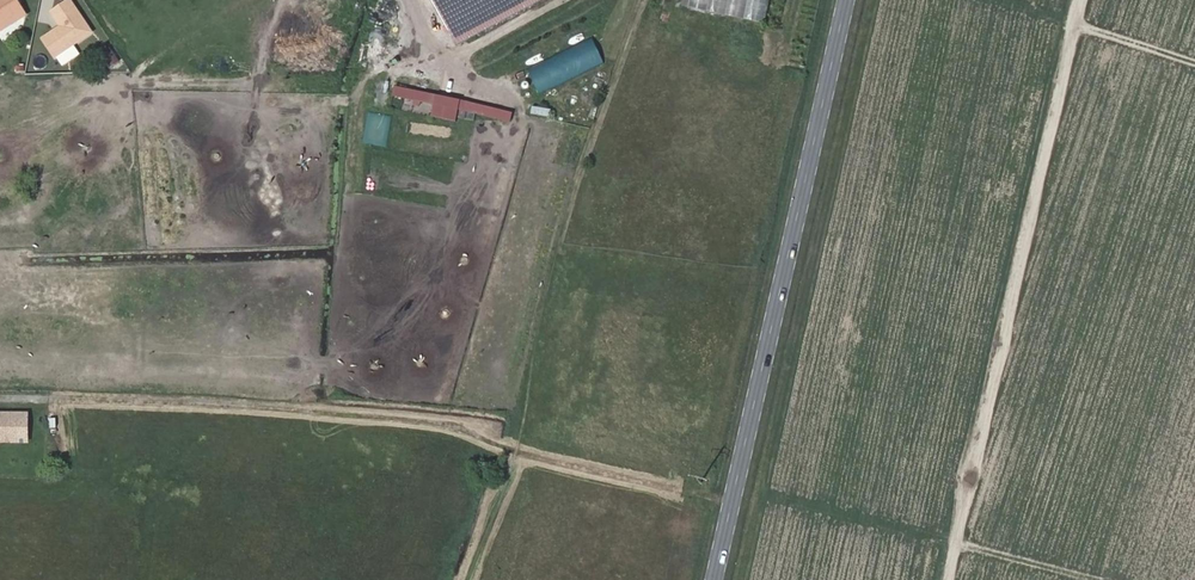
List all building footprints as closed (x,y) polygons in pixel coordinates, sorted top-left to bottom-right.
[(0,30),(5,27),(25,14),(16,0),(0,0),(0,30)] [(681,8),(766,23),(770,0),(682,0),(681,8)] [(75,9),(58,20),(78,50),(95,39),(75,9)] [(71,54),(78,50),(58,20),(51,24),(71,54)] [(5,27),(0,30),(3,35),(8,32),(5,27)] [(386,38),(408,44),(410,37),(388,31),(386,38)] [(526,68),(538,94),(603,65),(591,39),(526,68)] [(105,41),(97,45),(105,58),(112,53),(105,41)] [(548,119),(550,111),(531,107),(530,115),(548,119)] [(27,445),(28,413),(0,412),(0,444),(27,445)]
